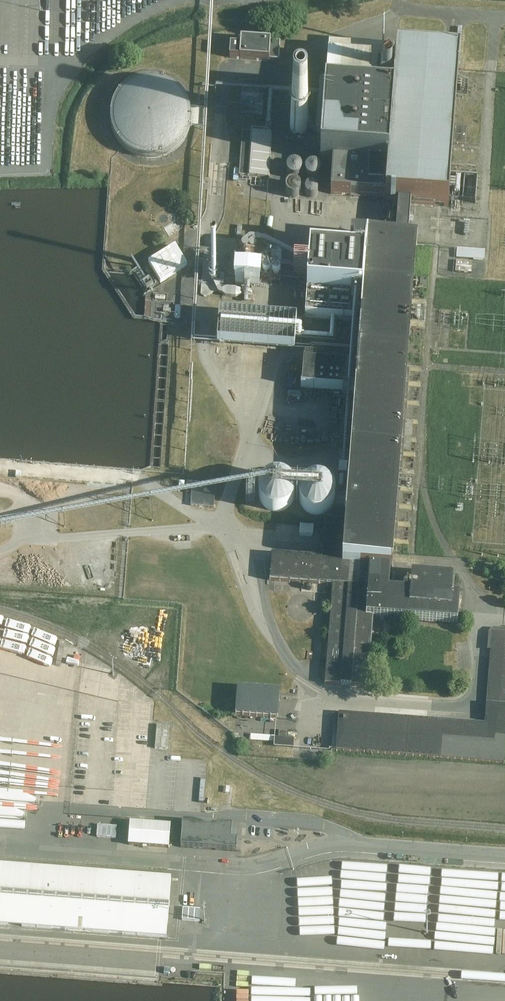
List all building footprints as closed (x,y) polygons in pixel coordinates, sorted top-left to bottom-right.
[(280,45),(236,42),(236,47),(227,46),(226,59),(279,62),(280,45)] [(328,585),(320,683),(368,685),(372,620),(459,625),(460,591),(453,591),(454,573),(411,569),(410,587),(387,585),(396,481),(410,314),(415,252),(407,252),(409,211),(449,213),(451,186),(451,184),(458,84),(458,80),(460,61),(330,53),(321,173),(333,174),(331,197),(389,201),(388,210),(395,210),(392,250),(361,249),(361,257),(343,256),(343,263),(306,261),(301,323),(348,327),(346,367),(299,365),(298,395),(346,398),(339,519),(324,518),(320,555),(273,550),(269,580),(328,585)] [(129,88),(120,92),(113,110),(112,124),(117,126),(121,138),(125,139),(130,152),(147,158),(165,159),(189,149),(198,127),(198,128),(201,121),(188,89),(162,79),(153,79),(129,88)] [(295,117),(292,119),(290,121),(290,125),(290,128),(292,131),(294,133),(297,134),(300,134),(303,133),(306,131),(307,129),(308,126),(308,123),(307,120),(304,117),(301,116),(298,116),(295,117)] [(267,180),(271,135),(242,133),(239,179),(267,180)] [(294,179),(313,178),(313,165),(294,166),(294,179)] [(308,179),(308,185),(298,185),(298,198),(314,197),(314,185),(318,184),(318,178),(308,179)] [(314,190),(319,198),(329,192),(323,184),(314,190)] [(187,267),(175,249),(151,266),(162,283),(187,267)] [(460,272),(472,273),(472,260),(488,260),(488,250),(460,249),(460,272)] [(275,273),(275,264),(250,261),(249,276),(240,275),(239,285),(284,289),(286,274),(275,273)] [(295,326),(218,320),(216,356),(293,360),(295,326)] [(184,347),(196,347),(194,328),(183,329),(184,347)] [(217,486),(193,484),(191,506),(215,508),(217,486)] [(339,713),(336,751),(504,764),(504,631),(495,630),(488,724),(339,713)] [(283,691),(240,688),(238,715),(281,718),(283,691)] [(160,725),(159,747),(169,748),(170,725),(160,725)] [(298,747),(298,738),(279,738),(279,747),(298,747)] [(111,823),(83,821),(81,845),(109,846),(111,823)] [(130,823),(129,846),(169,849),(170,826),(130,823)] [(182,823),(181,848),(236,852),(237,841),(231,841),(232,826),(182,823)] [(0,868),(0,929),(168,941),(171,881),(0,868)] [(300,883),(325,878),(323,868),(298,872),(300,883)] [(490,968),(499,968),(504,968),(504,959),(499,959),(499,952),(490,952),(490,968)]
